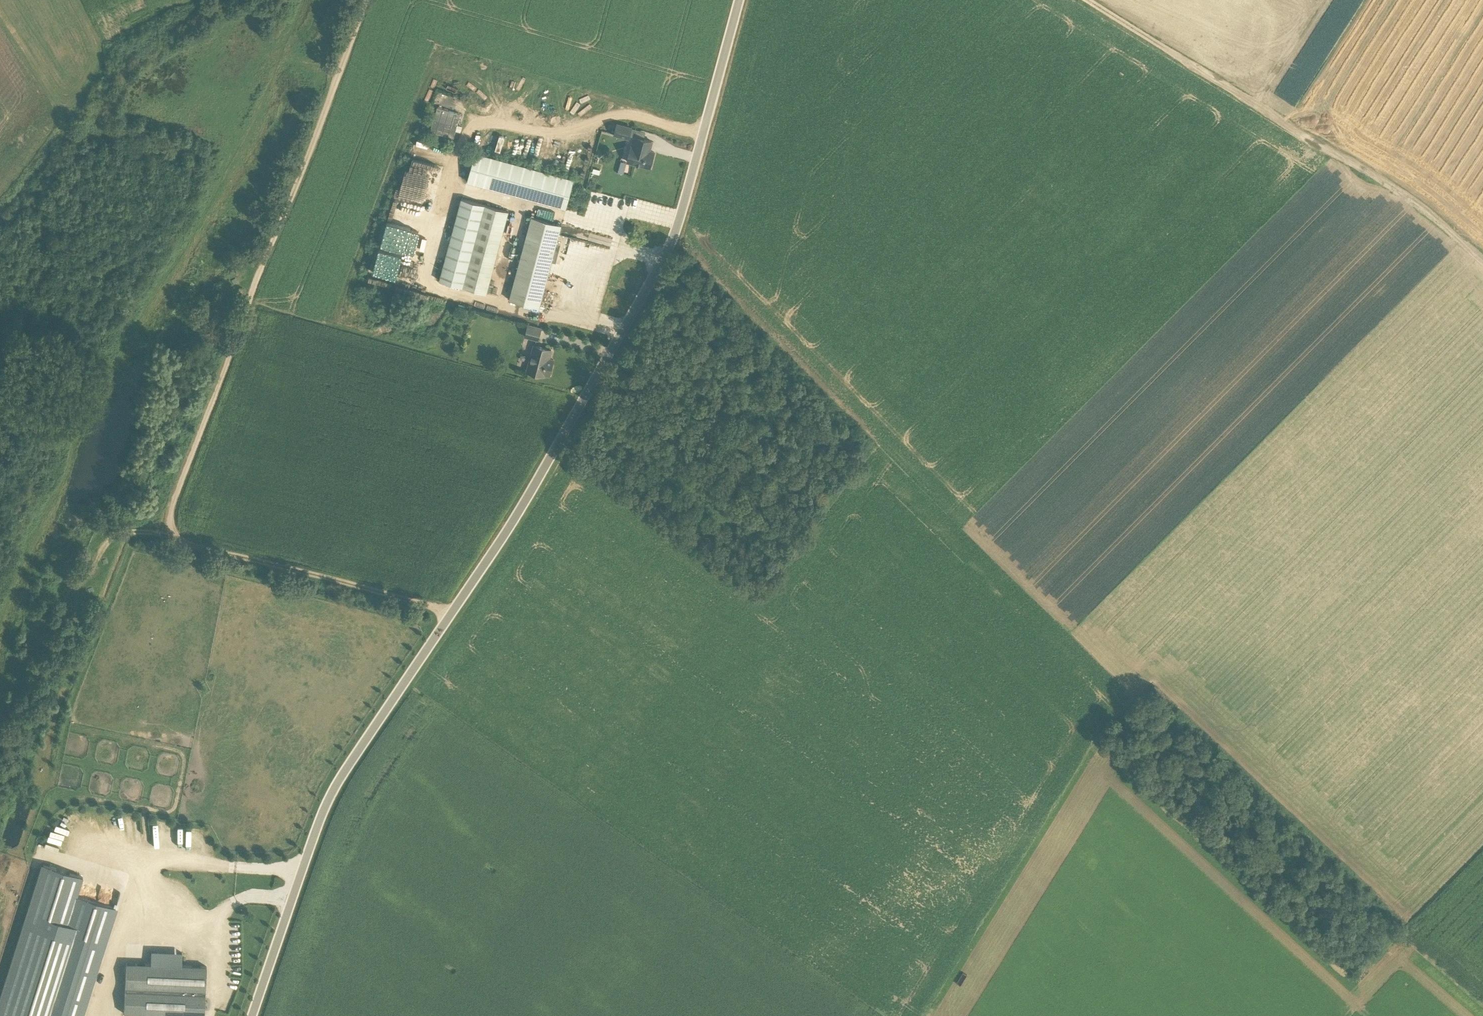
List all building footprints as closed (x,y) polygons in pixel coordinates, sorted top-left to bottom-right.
[(585,138),(488,112),(478,151),(575,176),(585,138)] [(452,117),(446,141),(469,147),(476,123),(452,117)] [(632,128),(617,124),(614,134),(629,138),(632,128)] [(634,147),(631,146),(627,161),(650,168),(655,152),(649,151),(652,141),(637,137),(634,147)] [(486,293),(509,211),(462,198),(440,281),(486,293)] [(554,252),(561,225),(562,224),(532,217),(510,300),(539,307),(552,262),(556,263),(558,253),(554,252)] [(613,302),(618,290),(612,288),(608,300),(613,302)] [(525,336),(538,340),(541,328),(528,325),(525,336)] [(554,360),(549,359),(551,350),(534,345),(527,371),(544,376),(545,374),(550,375),(554,360)] [(53,836),(67,839),(71,822),(57,819),(53,836)] [(44,865),(0,1003),(0,1015),(81,1015),(115,908),(77,896),(83,877),(44,865)] [(126,963),(124,1013),(144,1014),(143,1015),(204,1015),(207,967),(126,963)]
